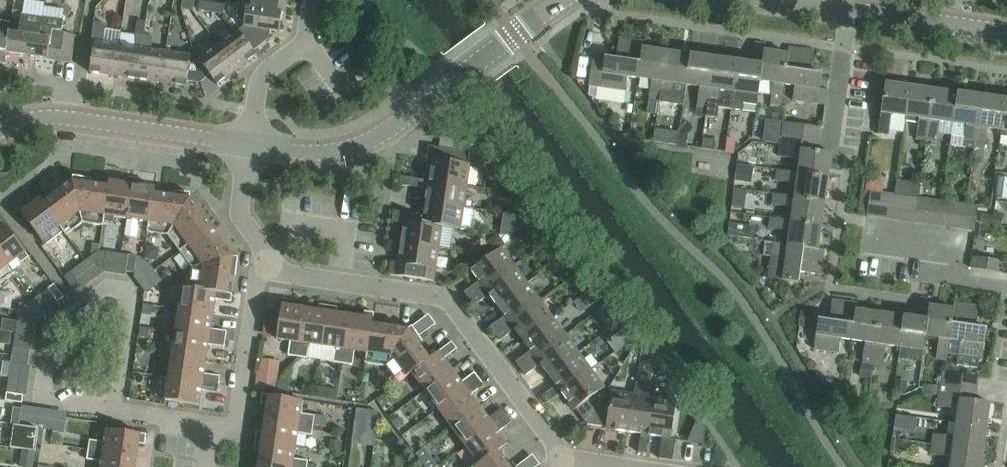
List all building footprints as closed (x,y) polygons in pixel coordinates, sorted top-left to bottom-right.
[(210,12),(212,3),(199,1),(198,10),(223,14),(210,12)] [(283,7),(247,2),(244,26),(237,31),(252,51),(253,51),(269,39),(270,30),(279,31),(283,7)] [(224,5),(212,3),(210,12),(223,14),(224,5)] [(10,23),(6,52),(0,51),(0,63),(5,63),(7,53),(26,55),(29,36),(39,37),(42,18),(21,15),(20,24),(10,23)] [(29,36),(26,55),(70,62),(74,35),(61,34),(63,21),(42,18),(39,37),(29,36)] [(6,52),(10,23),(0,22),(0,51),(6,52)] [(90,42),(94,43),(89,72),(114,76),(118,45),(103,43),(106,24),(93,22),(90,42)] [(237,31),(218,45),(237,70),(256,55),(253,51),(252,51),(237,31)] [(118,45),(114,76),(137,79),(144,36),(135,34),(133,48),(118,45)] [(152,37),(144,36),(137,79),(161,83),(166,52),(150,50),(152,37)] [(641,47),(643,47),(644,41),(619,38),(616,58),(605,57),(604,59),(593,57),(588,85),(625,91),(627,76),(637,78),(641,47)] [(752,63),(738,61),(731,109),(742,111),(743,103),(757,105),(760,82),(763,50),(765,51),(765,50),(766,44),(755,42),(752,63)] [(577,67),(587,68),(589,45),(579,44),(577,67)] [(237,70),(218,45),(194,63),(199,83),(209,75),(217,85),(237,70)] [(643,48),(643,47),(641,47),(637,78),(652,80),(649,100),(658,102),(666,51),(643,48)] [(788,54),(784,84),(794,86),(792,100),(825,105),(828,82),(820,81),(822,73),(810,71),(813,51),(788,47),(787,54),(788,54)] [(787,54),(765,50),(765,51),(763,50),(760,82),(760,81),(773,83),(770,103),(781,105),(784,84),(788,54),(787,54)] [(689,54),(666,51),(658,102),(682,105),(685,85),(689,54)] [(190,56),(166,52),(161,83),(185,86),(186,81),(199,83),(194,63),(189,62),(190,56)] [(689,54),(685,85),(700,87),(697,107),(707,109),(714,58),(689,54)] [(714,58),(707,109),(706,116),(716,117),(718,107),(731,109),(738,61),(714,58)] [(905,116),(910,86),(885,82),(878,133),(889,135),(891,114),(905,116)] [(934,89),(910,86),(905,116),(919,118),(916,139),(926,140),(934,89)] [(934,89),(926,140),(936,142),(938,133),(951,135),(958,92),(934,89)] [(958,92),(951,135),(965,137),(964,145),(974,147),(982,96),(958,92)] [(982,96),(974,147),(984,148),(987,128),(1001,130),(1005,99),(993,98),(992,93),(986,92),(984,96),(982,96)] [(658,103),(647,102),(646,114),(657,115),(658,103)] [(781,123),(765,121),(762,143),(778,145),(781,123)] [(818,139),(819,127),(784,122),(782,134),(818,139)] [(688,134),(678,133),(677,147),(686,148),(688,134)] [(818,139),(782,134),(779,156),(799,159),(798,172),(798,173),(828,177),(831,153),(816,151),(818,139)] [(703,138),(701,149),(714,150),(715,140),(703,138)] [(469,152),(440,148),(428,146),(426,158),(432,159),(429,181),(466,186),(469,164),(467,164),(469,152)] [(750,166),(736,164),(734,178),(748,180),(750,166)] [(798,173),(798,172),(777,170),(776,180),(796,183),(794,196),(794,197),(825,201),(828,177),(798,173)] [(72,182),(43,203),(60,226),(59,226),(63,231),(66,235),(82,223),(103,226),(104,221),(103,221),(108,187),(90,184),(91,179),(73,176),(72,182)] [(429,181),(410,178),(400,176),(399,185),(427,189),(425,202),(473,209),(474,203),(471,200),(464,199),(466,186),(429,181)] [(108,181),(108,187),(103,221),(104,221),(113,222),(114,217),(126,218),(132,178),(123,177),(122,183),(108,181)] [(1006,199),(1006,178),(998,177),(995,198),(1006,199)] [(142,180),(132,178),(126,218),(139,220),(138,226),(148,228),(153,193),(154,194),(155,188),(141,186),(142,180)] [(733,189),(730,208),(744,210),(746,191),(733,189)] [(148,228),(147,232),(167,235),(179,251),(211,228),(189,199),(190,193),(172,191),(172,196),(154,194),(153,193),(148,228)] [(870,191),(867,215),(879,217),(882,193),(870,191)] [(43,203),(36,193),(28,199),(32,204),(20,212),(45,245),(63,231),(59,226),(60,226),(43,203)] [(794,197),(794,196),(774,193),(772,204),(793,207),(791,220),(791,221),(821,225),(825,201),(794,197)] [(890,219),(902,220),(906,196),(894,195),(890,219)] [(917,198),(914,222),(926,224),(930,200),(917,198)] [(423,215),(405,212),(404,221),(441,226),(441,227),(468,230),(469,230),(471,211),(472,211),(473,209),(425,202),(423,215)] [(938,225),(950,227),(954,203),(941,202),(938,225)] [(965,205),(962,229),(974,230),(978,207),(965,205)] [(404,221),(405,212),(393,210),(392,219),(404,221),(400,242),(438,247),(441,227),(441,226),(404,221)] [(791,221),(791,220),(770,217),(769,228),(789,231),(787,245),(818,249),(821,225),(791,221)] [(13,274),(7,266),(17,258),(20,263),(28,257),(4,224),(0,228),(0,284),(13,274)] [(741,229),(728,227),(727,237),(740,238),(741,229)] [(211,228),(179,251),(191,268),(189,287),(228,293),(230,275),(235,276),(238,258),(233,257),(211,228)] [(124,235),(124,248),(144,248),(144,235),(124,235)] [(400,242),(397,263),(390,261),(388,275),(433,281),(438,247),(400,242)] [(818,249),(787,245),(765,242),(763,255),(771,256),(768,278),(799,283),(800,272),(821,274),(824,249),(818,249)] [(469,299),(514,265),(501,248),(470,270),(478,281),(464,292),(469,299)] [(98,251),(96,267),(104,268),(106,252),(98,251)] [(128,255),(126,272),(133,273),(136,256),(128,255)] [(973,257),(971,268),(1001,272),(1002,261),(973,257)] [(527,283),(514,265),(469,299),(474,306),(488,295),(496,305),(527,283)] [(73,290),(80,286),(70,272),(63,277),(73,290)] [(527,283),(496,305),(504,316),(489,327),(494,334),(540,300),(527,283)] [(64,297),(54,284),(47,289),(57,302),(64,297)] [(189,287),(182,286),(178,309),(212,314),(214,299),(231,302),(232,293),(228,293),(189,287)] [(917,318),(903,316),(899,347),(923,350),(925,336),(929,305),(930,305),(931,299),(920,297),(917,318)] [(297,357),(304,308),(291,306),(292,300),(282,299),(276,339),(290,341),(288,355),(297,357)] [(540,300),(494,334),(499,340),(514,330),(522,340),(552,318),(540,300)] [(855,309),(856,309),(857,303),(832,300),(829,320),(818,318),(813,349),(838,352),(840,338),(850,340),(855,309)] [(950,340),(948,354),(982,359),(987,328),(976,326),(979,306),(954,302),(953,307),(954,308),(949,340),(950,340)] [(141,312),(150,314),(151,305),(142,304),(141,312)] [(304,308),(297,357),(307,358),(309,344),(322,346),(328,306),(319,304),(318,310),(304,308)] [(930,305),(929,305),(925,336),(938,338),(935,358),(946,360),(947,354),(948,354),(950,340),(949,340),(954,308),(953,307),(953,309),(930,305)] [(328,306),(322,346),(335,348),(333,362),(342,363),(349,315),(336,313),(337,307),(328,306)] [(212,314),(178,309),(175,332),(225,339),(226,331),(210,329),(212,314)] [(855,309),(850,340),(864,342),(862,362),(872,364),(880,313),(856,309),(855,309)] [(18,310),(17,318),(34,320),(35,312),(18,310)] [(363,317),(349,315),(342,363),(352,365),(354,351),(366,352),(372,324),(374,313),(364,311),(363,317)] [(880,313),(872,364),(882,365),(885,345),(899,347),(903,316),(880,313)] [(552,318),(522,340),(530,351),(515,362),(520,368),(535,358),(565,335),(552,318)] [(372,324),(366,352),(365,363),(385,366),(407,330),(372,324)] [(149,329),(140,327),(138,336),(147,338),(149,329)] [(411,327),(407,330),(385,366),(398,383),(411,373),(429,358),(418,344),(422,341),(411,327)] [(225,339),(175,332),(171,354),(206,359),(208,345),(224,347),(225,339)] [(535,358),(520,368),(525,375),(540,364),(548,375),(578,352),(565,335),(535,358)] [(429,358),(411,373),(424,391),(452,370),(443,358),(457,349),(451,342),(429,358)] [(13,347),(12,356),(28,358),(30,350),(13,347)] [(578,352),(548,375),(556,385),(541,396),(546,403),(561,392),(591,370),(578,352)] [(206,359),(171,354),(168,377),(218,384),(220,376),(203,374),(206,359)] [(28,358),(12,356),(11,363),(27,365),(28,358)] [(424,391),(425,392),(416,398),(429,415),(438,409),(479,379),(474,372),(461,382),(452,370),(424,391)] [(604,387),(591,370),(561,392),(574,410),(575,409),(587,424),(606,393),(601,390),(604,387)] [(976,388),(978,377),(942,371),(940,383),(976,388)] [(218,384),(168,377),(165,400),(199,405),(201,390),(217,392),(218,384)] [(484,385),(479,379),(438,409),(452,427),(479,407),(470,395),(484,385)] [(976,388),(940,383),(937,406),(958,409),(956,422),(986,426),(990,402),(974,400),(976,388)] [(606,393),(587,424),(606,427),(605,429),(627,432),(633,395),(611,391),(610,395),(606,393)] [(22,403),(23,395),(6,393),(5,400),(22,403)] [(264,418),(313,425),(314,416),(300,414),(302,400),(262,394),(260,404),(266,405),(264,418)] [(654,398),(633,395),(627,432),(640,434),(637,452),(646,454),(649,435),(648,435),(654,398)] [(676,401),(654,398),(648,435),(649,435),(661,437),(658,458),(671,460),(675,439),(670,438),(676,401)] [(488,419),(479,407),(452,427),(465,446),(506,415),(501,409),(488,419)] [(11,424),(18,425),(21,409),(13,408),(11,424)] [(506,415),(465,446),(478,463),(479,464),(497,451),(507,444),(498,432),(511,422),(506,415)] [(372,440),(371,416),(357,417),(358,441),(372,440)] [(256,431),(255,440),(295,446),(297,433),(311,435),(313,425),(264,418),(262,432),(256,431)] [(933,433),(932,444),(983,451),(986,426),(956,422),(954,436),(933,433)] [(89,440),(88,450),(136,457),(138,443),(144,444),(146,435),(106,429),(104,442),(89,440)] [(255,440),(254,449),(260,450),(258,463),(283,466),(307,466),(307,461),(293,459),(295,446),(255,440)] [(932,444),(930,454),(951,457),(949,466),(981,466),(983,451),(932,444)] [(415,453),(425,466),(434,466),(437,465),(424,447),(415,453)] [(88,450),(86,459),(101,461),(100,466),(135,466),(136,457),(88,450)] [(478,463),(474,466),(516,466),(512,462),(508,466),(497,451),(479,464),(478,463)]
